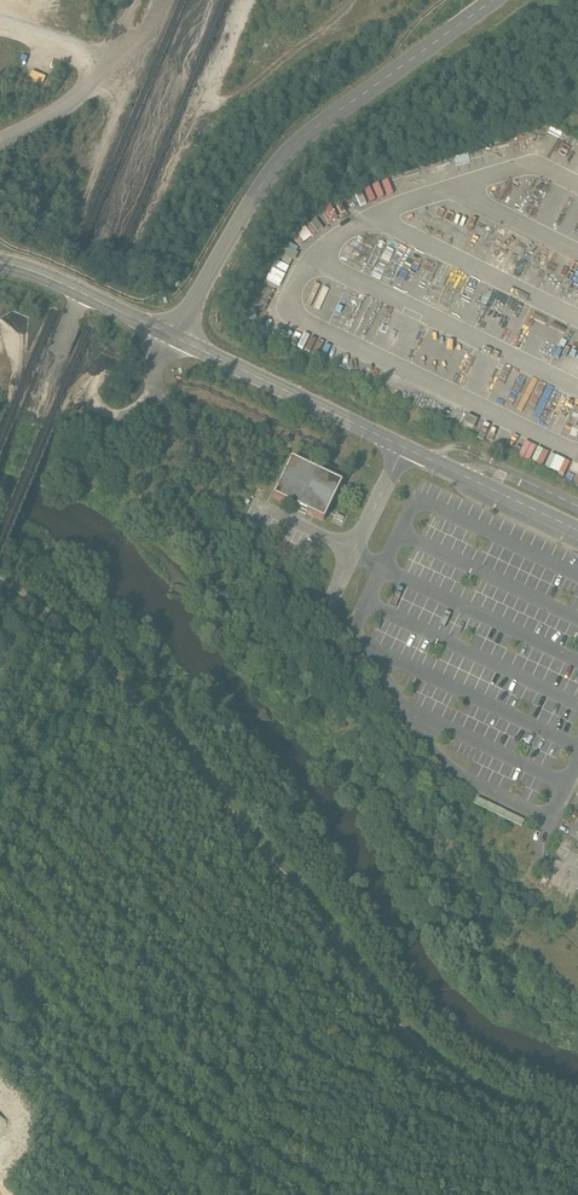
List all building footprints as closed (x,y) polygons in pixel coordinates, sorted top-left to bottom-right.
[(297,246),(321,232),(314,219),(289,233),(297,246)] [(279,282),(285,268),(271,262),(264,276),(279,282)] [(253,310),(238,312),(238,320),(253,319),(253,310)] [(291,329),(285,343),(299,349),(305,335),(291,329)] [(526,455),(531,445),(513,435),(508,446),(526,455)] [(536,447),(530,461),(563,476),(570,462),(536,447)] [(339,488),(290,465),(272,503),(322,526),(339,488)]
